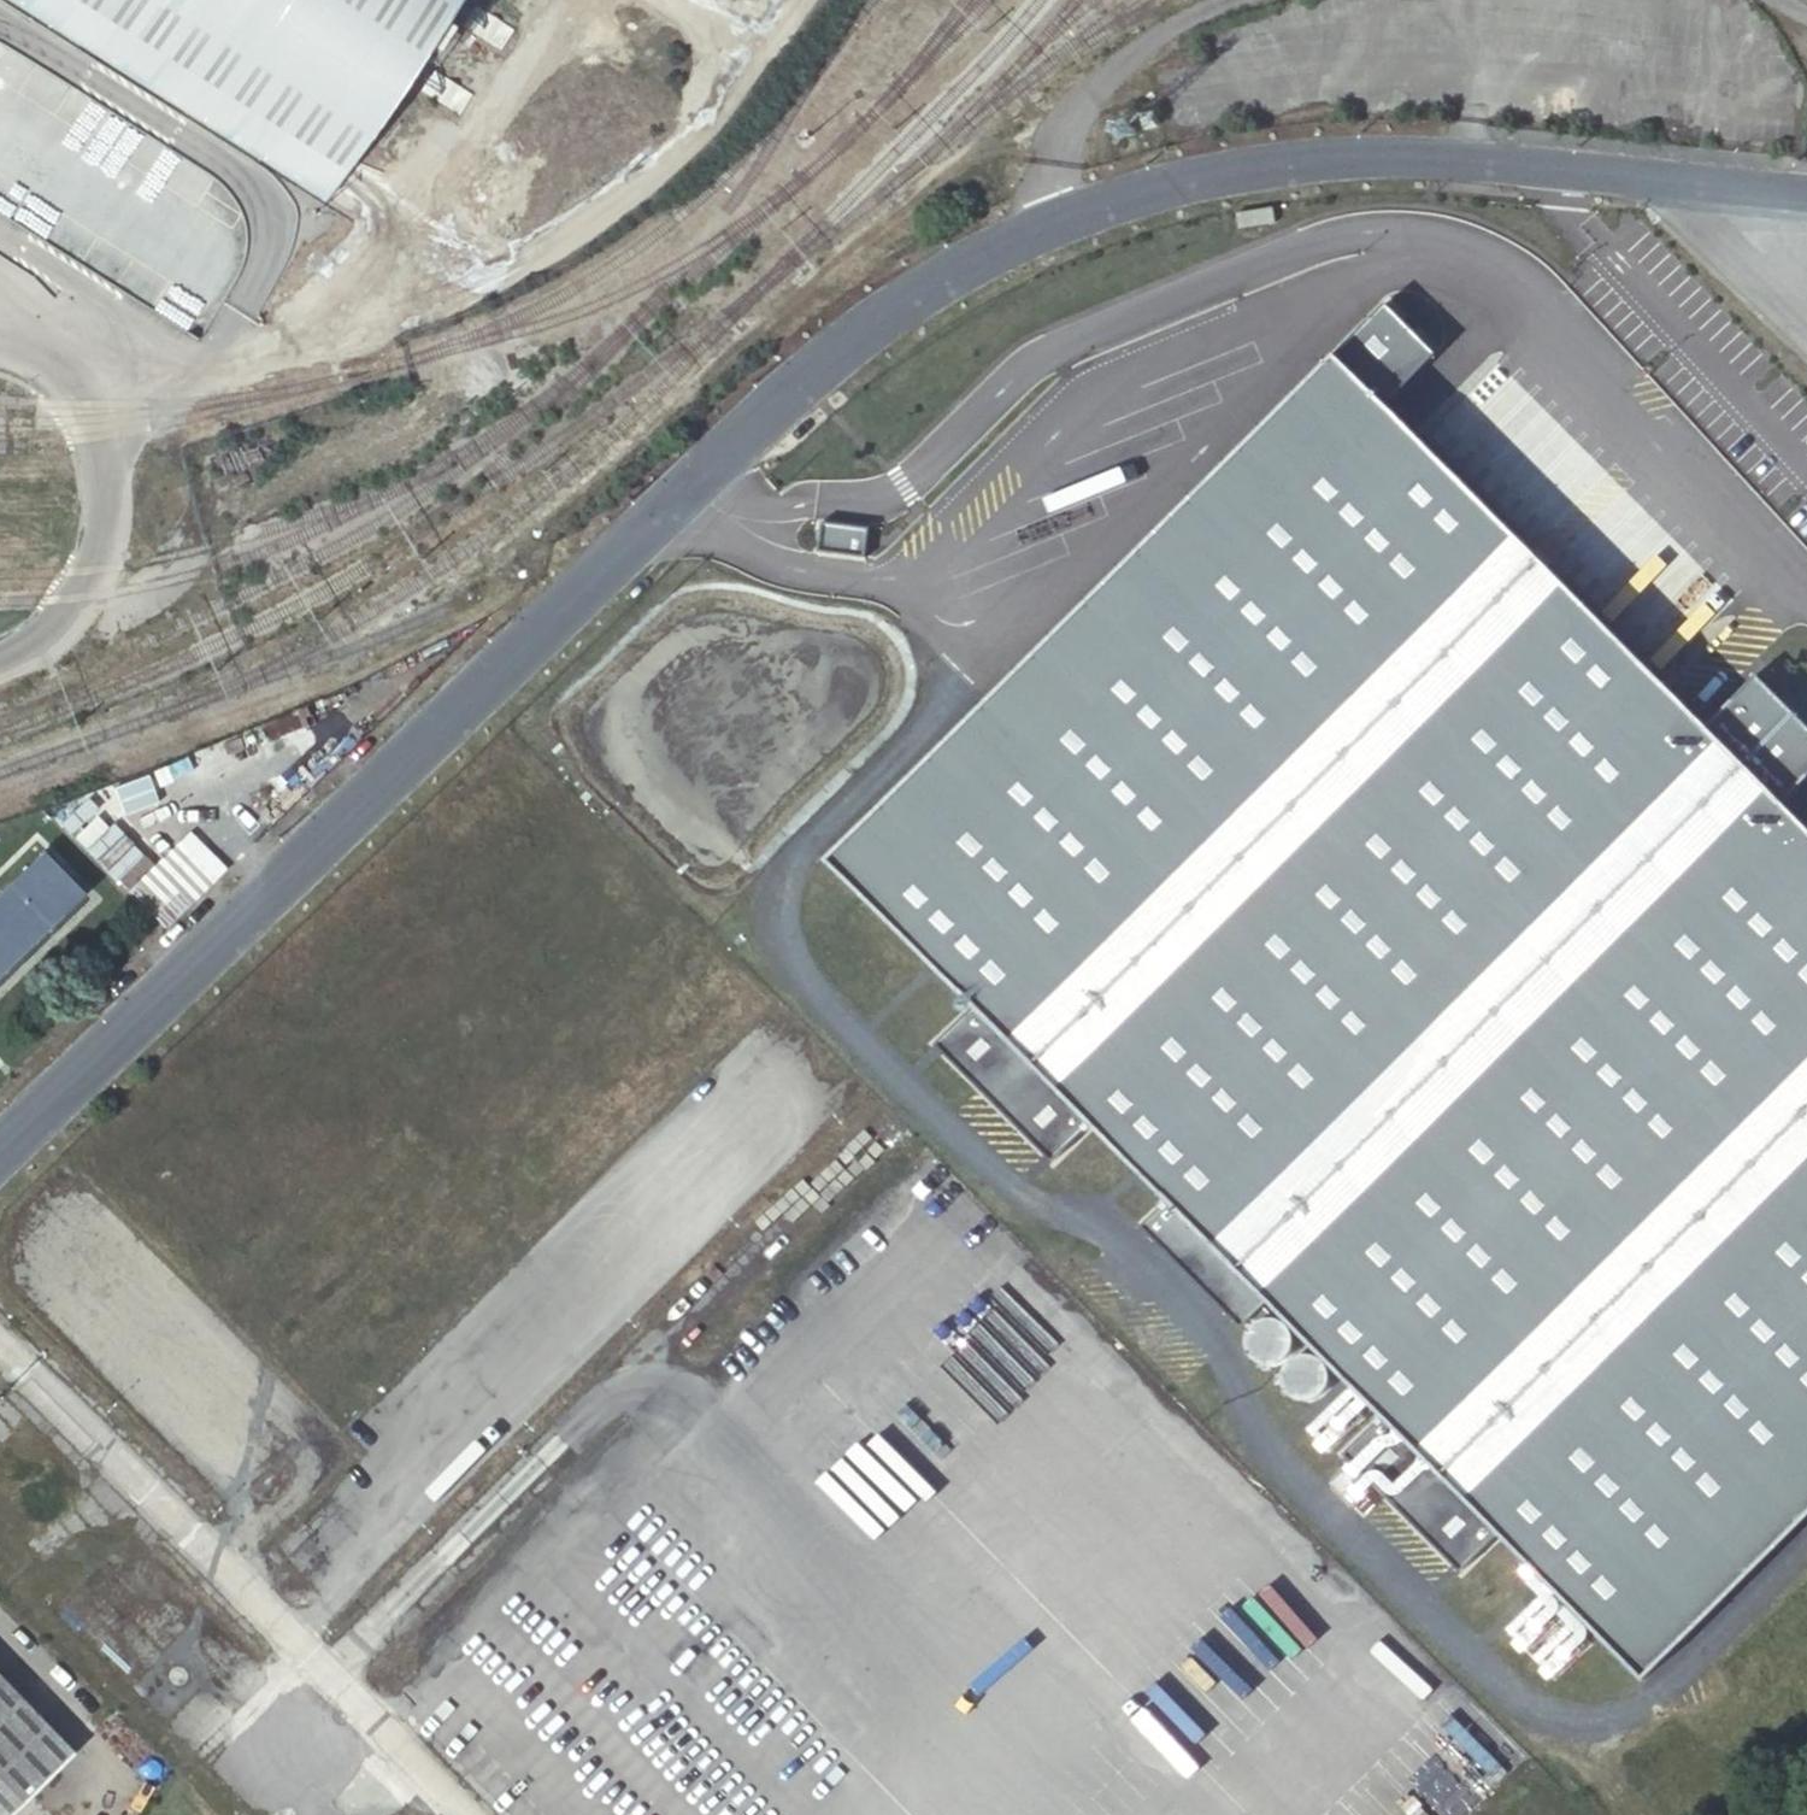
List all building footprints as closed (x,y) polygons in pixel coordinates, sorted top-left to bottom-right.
[(329,194),(451,0),(15,0),(329,194)] [(827,860),(973,1007),(935,1044),(1052,1163),(1090,1125),(1166,1201),(1139,1227),(1223,1310),(1249,1285),(1380,1417),(1342,1454),(1460,1572),(1497,1535),(1642,1681),(1806,1517),(1806,823),(1784,800),(1806,778),(1806,725),(1756,674),(1707,722),(1388,402),(1437,354),(1386,303),(827,860)] [(870,528),(822,522),(818,553),(866,559),(870,528)] [(81,894),(39,851),(0,889),(0,973),(81,894)] [(1285,1354),(1291,1343),(1291,1335),(1288,1327),(1282,1321),(1271,1315),(1259,1316),(1252,1321),(1247,1327),(1244,1335),(1244,1343),(1249,1354),(1255,1359),(1263,1362),(1271,1362),(1279,1359),(1285,1354)] [(1322,1391),(1327,1383),(1328,1375),(1325,1363),(1319,1357),(1312,1353),(1300,1352),(1292,1355),(1286,1360),(1282,1367),(1281,1380),(1284,1387),(1289,1394),(1296,1398),(1308,1399),(1316,1396),(1322,1391)] [(67,1755),(0,1686),(0,1814),(4,1814),(67,1755)]
